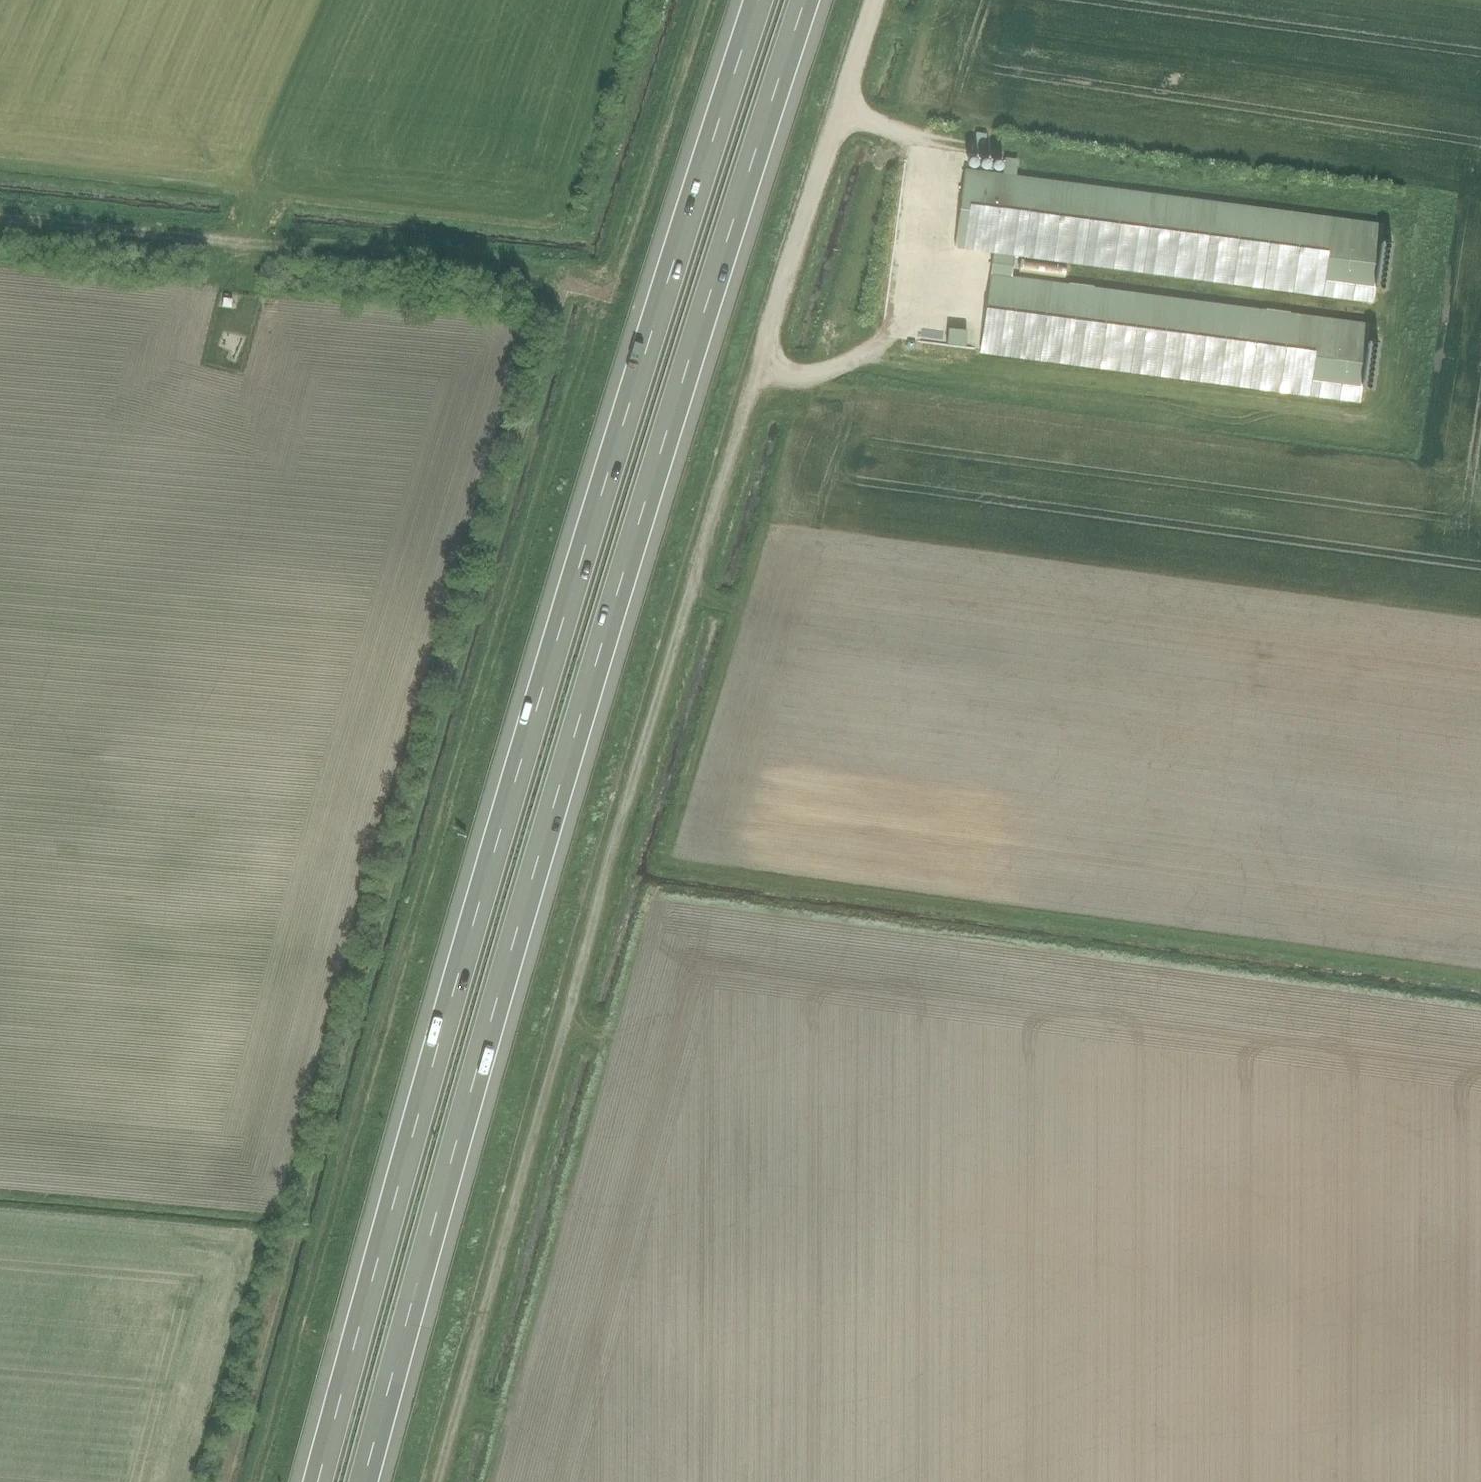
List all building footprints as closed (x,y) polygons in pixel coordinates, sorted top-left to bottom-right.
[(1393,219),(972,165),(963,233),(1385,287),(1393,219)] [(1379,322),(998,272),(990,335),(1370,385),(1379,322)] [(957,343),(959,327),(941,324),(939,341),(957,343)]
